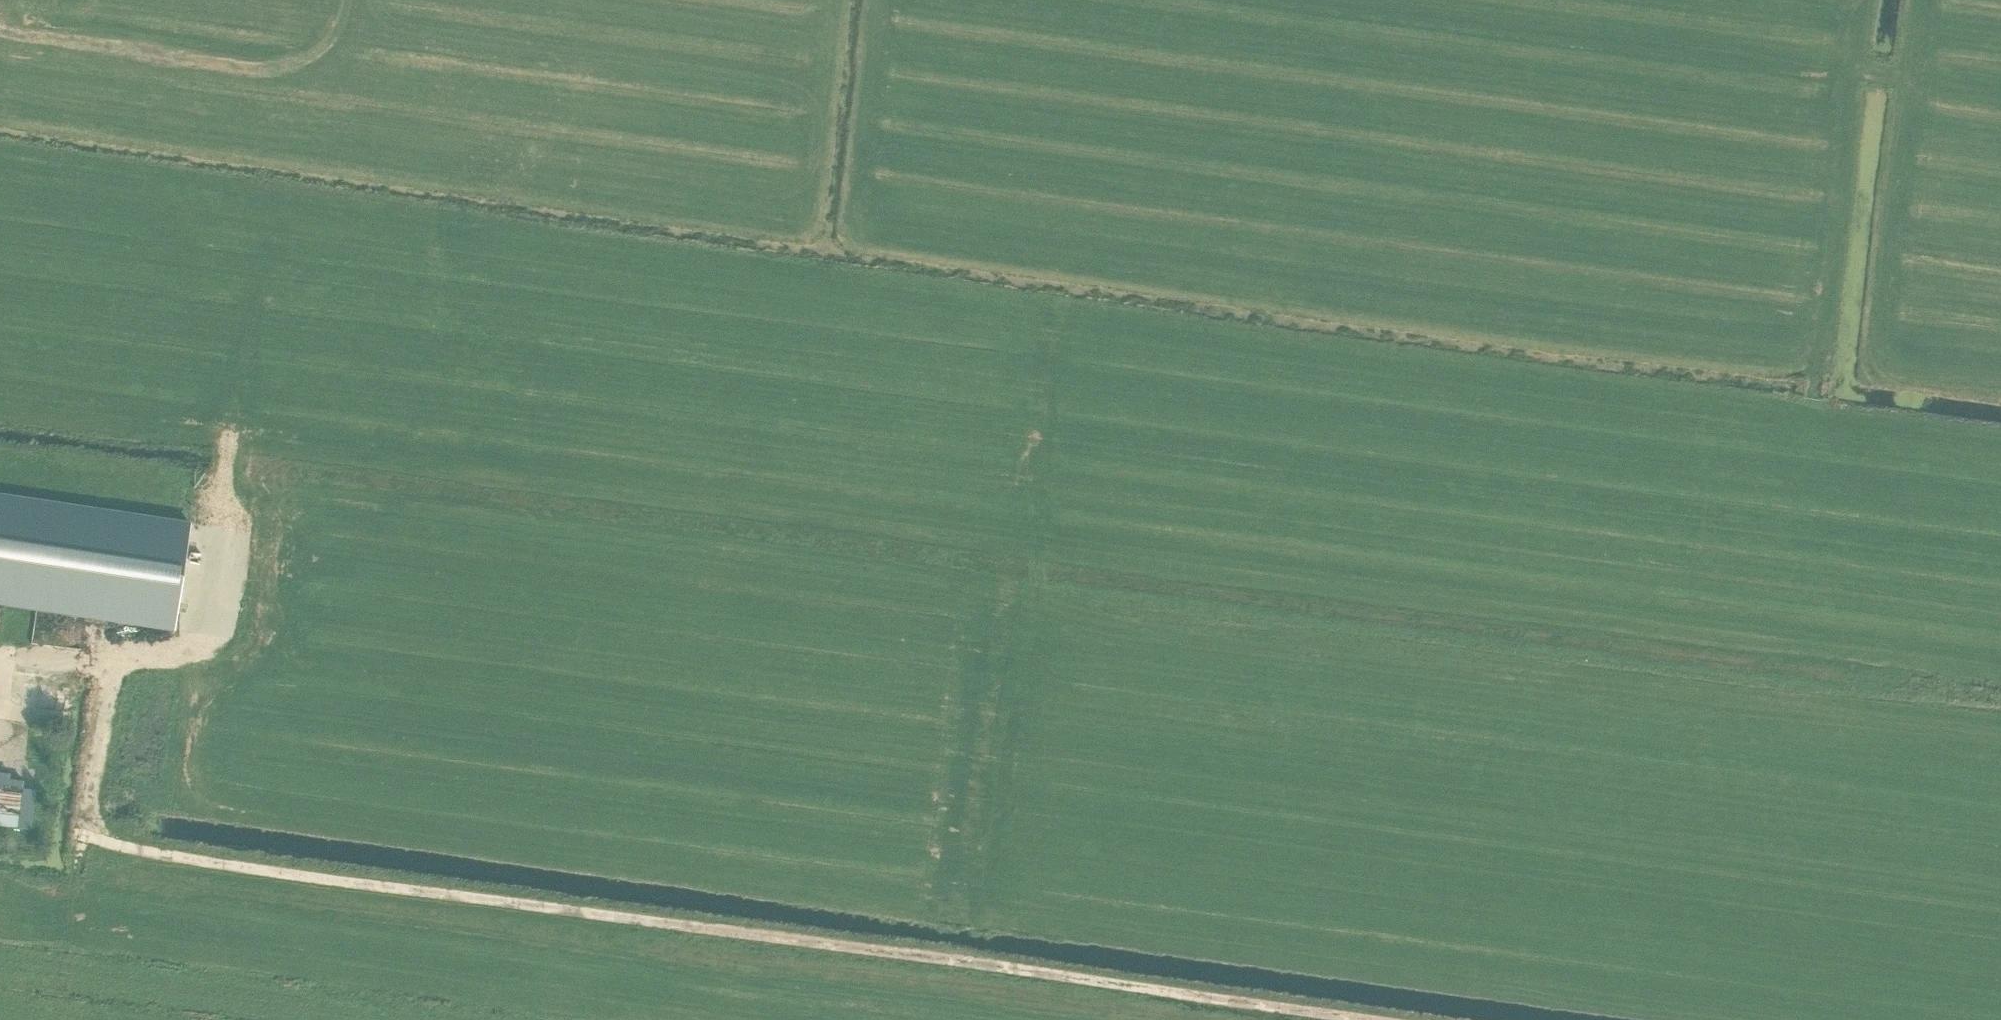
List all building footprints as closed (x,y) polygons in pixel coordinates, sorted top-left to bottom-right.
[(0,495),(0,603),(173,629),(189,524),(0,495)]
